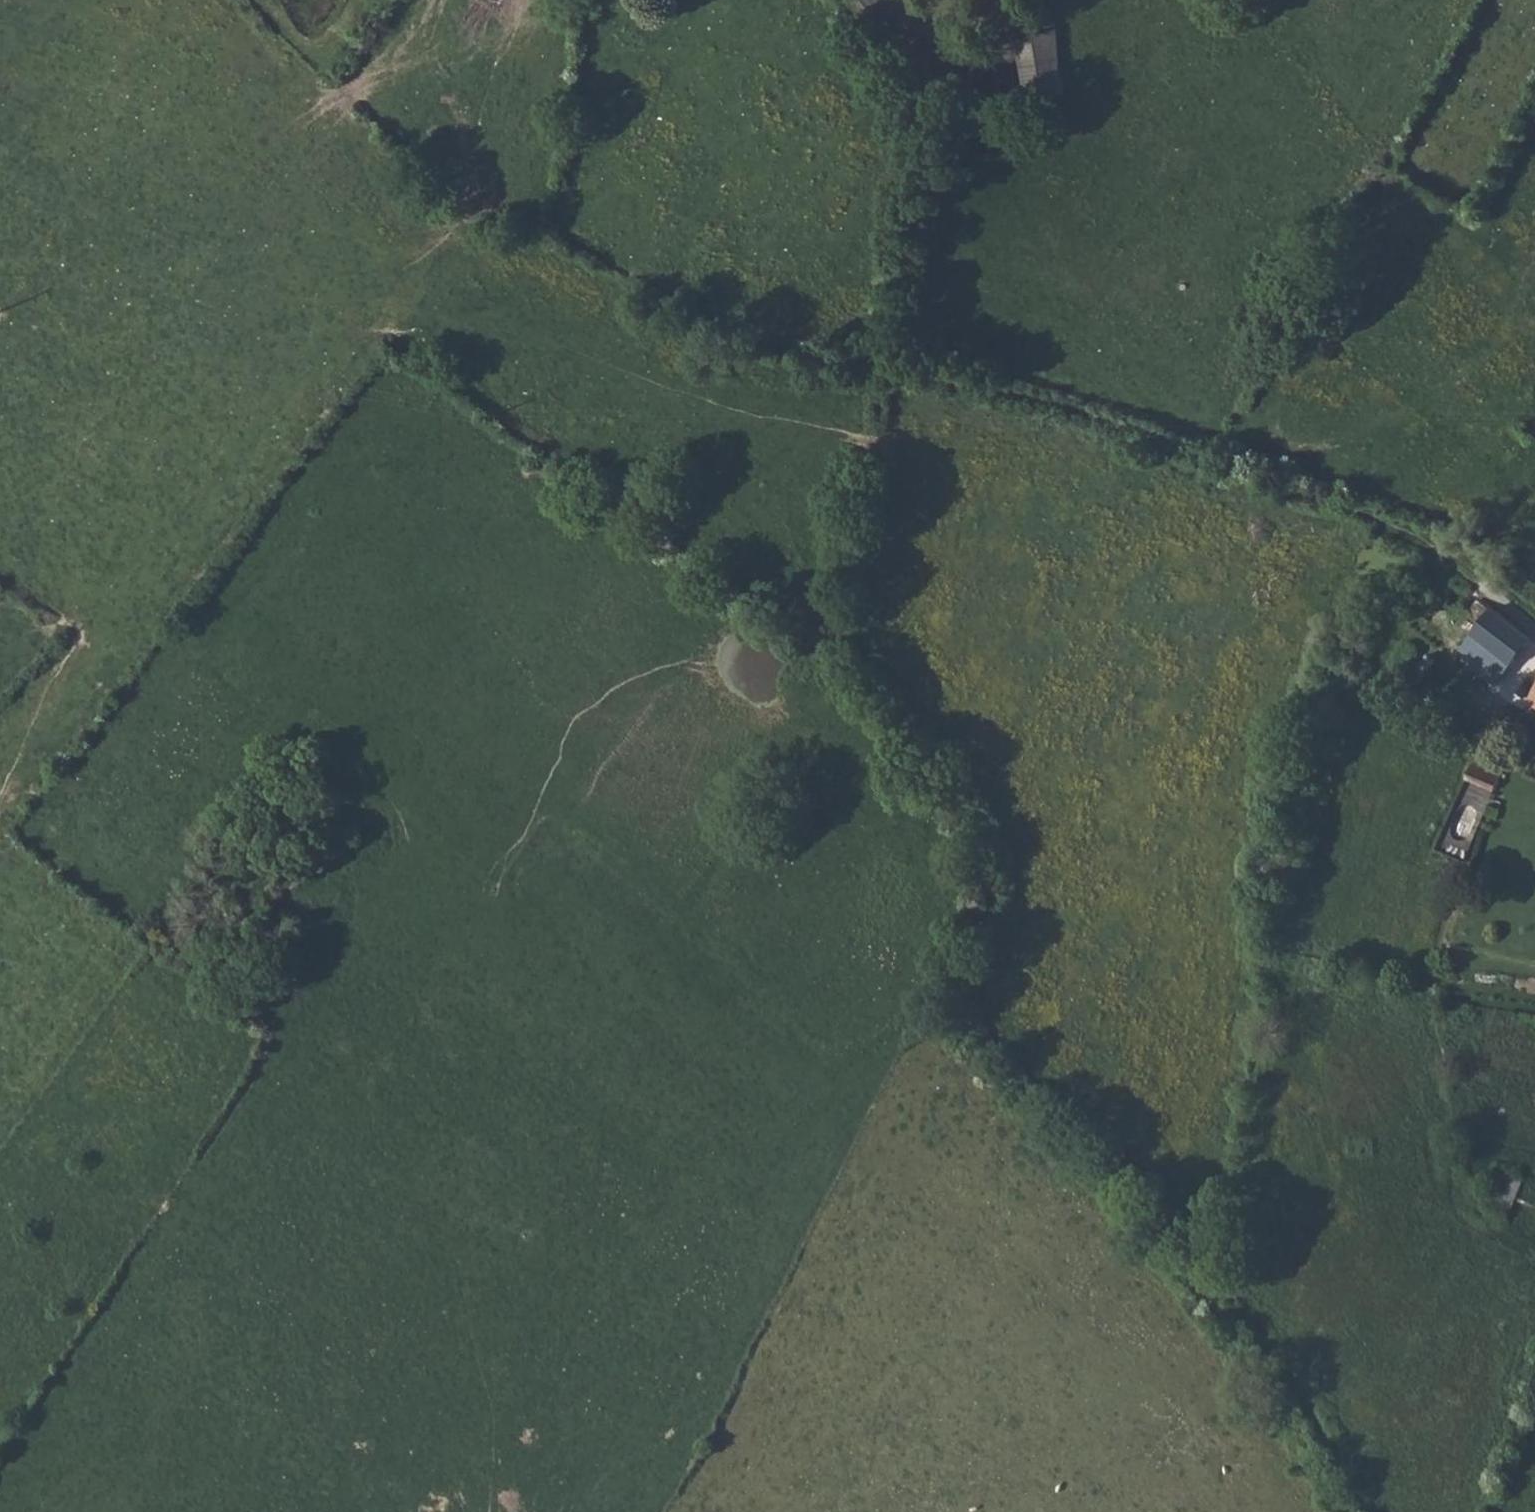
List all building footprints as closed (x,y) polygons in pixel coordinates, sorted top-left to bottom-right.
[(1031,97),(1071,88),(1056,26),(1017,35),(1031,97)] [(1477,599),(1467,610),(1479,621),(1473,632),(1516,664),(1533,641),(1477,599)] [(1500,683),(1516,664),(1473,632),(1459,654),(1500,683)] [(1497,776),(1470,765),(1465,779),(1492,790),(1497,776)] [(1512,1212),(1524,1175),(1501,1167),(1489,1204),(1512,1212)]
